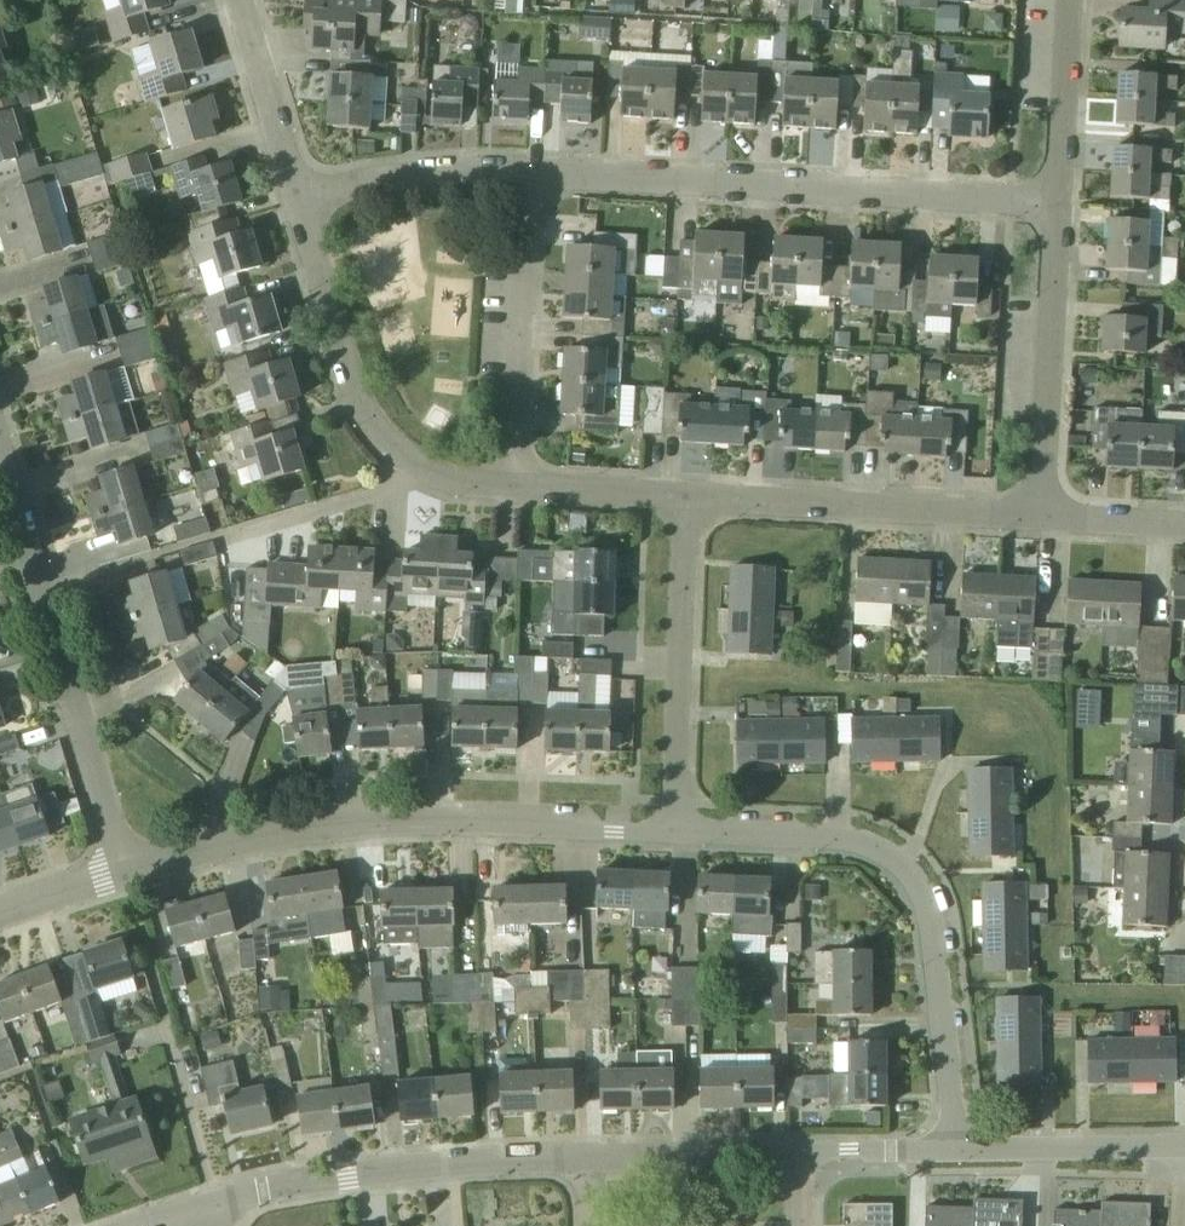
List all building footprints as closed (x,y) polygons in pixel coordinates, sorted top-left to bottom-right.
[(115,41),(148,31),(143,14),(169,6),(167,0),(121,0),(124,9),(107,14),(115,41)] [(332,1),(318,0),(307,0),(306,30),(307,30),(307,29),(315,29),(314,48),(353,51),(354,33),(379,34),(380,21),(404,23),(406,0),(332,0),(332,1)] [(495,13),(505,14),(506,0),(495,0),(495,13)] [(813,9),(821,10),(822,0),(813,0),(813,9)] [(922,6),(927,6),(927,10),(934,10),(935,0),(922,0),(922,6)] [(1150,13),(1122,11),(1120,46),(1163,48),(1164,30),(1184,32),(1184,0),(1150,0),(1150,13)] [(936,30),(959,32),(960,8),(938,6),(936,30)] [(1003,8),(986,8),(985,27),(1002,28),(1003,8)] [(412,9),(412,23),(421,23),(421,9),(412,9)] [(460,21),(459,24),(460,27),(461,29),(463,31),(464,33),(467,34),(469,34),(472,34),(475,33),(477,31),(479,29),(479,26),(480,24),(479,22),(478,19),(477,17),(475,15),(472,14),(469,14),(467,14),(464,15),(463,17),(461,19),(460,21)] [(592,38),(610,39),(611,18),(593,17),(592,38)] [(79,27),(63,31),(69,53),(99,45),(94,28),(80,31),(79,27)] [(772,62),(785,63),(786,42),(787,29),(774,28),(772,62)] [(147,102),(183,92),(178,75),(202,68),(191,32),(152,44),(160,73),(140,79),(147,102)] [(758,61),(770,62),(772,38),(760,38),(758,61)] [(934,81),(911,79),(912,51),(909,51),(894,50),(892,86),(893,86),(890,133),(917,134),(918,111),(932,112),(934,81)] [(385,77),(385,76),(386,63),(356,61),(355,75),(331,74),(328,127),(369,130),(370,120),(385,121),(387,78),(385,77)] [(591,124),(593,82),(594,63),(577,62),(548,61),(548,70),(546,102),(561,103),(560,122),(591,124)] [(647,118),(650,70),(624,68),(624,62),(609,61),(607,93),(621,93),(620,117),(647,118)] [(770,102),(772,71),(772,62),(770,62),(758,61),(757,77),(731,76),(728,123),(755,125),(756,101),(770,102)] [(809,128),(812,81),(813,64),(785,63),(772,62),(772,71),(770,102),(784,103),(782,126),(809,128)] [(546,102),(548,70),(518,69),(518,64),(495,63),(492,119),(528,121),(529,101),(546,102)] [(986,138),(989,97),(990,77),(963,76),(946,75),(946,63),(935,63),(934,81),(932,112),(932,117),(950,118),(949,136),(986,138)] [(689,97),(691,66),(677,65),(677,71),(650,70),(647,118),(674,120),(675,96),(689,97)] [(728,123),(731,76),(704,74),(705,67),(691,66),(689,97),(702,98),(701,121),(728,123)] [(418,101),(417,123),(431,124),(431,125),(462,126),(463,106),(478,106),(480,82),(480,69),(434,67),(433,83),(432,103),(426,103),(427,78),(419,78),(419,88),(418,101)] [(488,82),(488,70),(480,69),(480,82),(488,82)] [(1176,89),(1177,77),(1155,76),(1119,73),(1117,99),(1155,101),(1156,88),(1176,89)] [(851,107),(853,76),(838,75),(838,82),(812,81),(809,128),(836,129),(837,106),(851,107)] [(893,86),(892,86),(866,84),(867,77),(853,76),(851,107),(865,108),(863,131),(890,133),(893,86)] [(402,87),(401,100),(402,101),(418,101),(419,88),(402,87)] [(21,93),(25,108),(41,103),(37,88),(21,93)] [(13,143),(21,140),(16,125),(21,123),(13,95),(0,99),(0,164),(16,159),(21,175),(39,170),(34,153),(17,158),(13,143)] [(175,149),(215,137),(210,122),(217,120),(211,98),(164,112),(175,149)] [(1117,99),(1116,124),(1153,126),(1174,127),(1175,114),(1154,113),(1155,101),(1117,99)] [(416,133),(417,123),(418,101),(402,101),(401,133),(416,133)] [(1151,161),(1171,163),(1172,150),(1113,147),(1112,172),(1150,174),(1151,161)] [(61,188),(104,175),(97,153),(54,166),(61,188)] [(113,184),(148,173),(151,172),(146,153),(108,165),(113,184)] [(207,171),(203,157),(172,166),(182,198),(198,193),(204,211),(185,217),(190,232),(227,221),(223,207),(241,202),(230,164),(207,171)] [(1150,199),(1169,201),(1170,188),(1149,187),(1150,174),(1112,172),(1111,197),(1150,199)] [(53,218),(42,185),(9,195),(13,208),(0,212),(0,230),(1,233),(53,218)] [(63,251),(53,218),(1,233),(7,253),(25,248),(29,261),(63,251)] [(240,235),(236,218),(227,221),(190,232),(199,264),(216,260),(221,279),(261,267),(250,232),(240,235)] [(1148,247),(1149,221),(1109,219),(1108,245),(1148,247)] [(635,275),(637,235),(594,233),(593,248),(568,246),(567,271),(614,274),(627,275),(635,275)] [(92,257),(121,249),(117,234),(87,243),(92,257)] [(718,282),(720,235),(695,234),(694,259),(680,258),(678,289),(693,290),(693,280),(718,282)] [(756,293),(758,262),(743,261),(744,237),(720,235),(718,282),(717,301),(716,301),(716,303),(740,304),(741,292),(756,293)] [(1163,237),(1162,248),(1177,248),(1177,238),(1163,237)] [(796,286),(799,240),(774,238),(773,263),(758,262),(756,293),(771,294),(770,301),(795,302),(795,286),(796,286)] [(835,298),(836,267),(822,266),(823,241),(799,240),(796,286),(820,287),(820,297),(835,298)] [(874,290),(877,244),(852,243),(851,268),(836,267),(835,298),(850,299),(850,289),(874,290)] [(912,302),(913,302),(914,271),(900,270),(901,246),(877,244),(874,290),(873,310),(904,312),(904,310),(912,310),(912,302)] [(1177,249),(1177,248),(1162,248),(1148,247),(1108,245),(1106,270),(1134,272),(1133,284),(1160,285),(1161,258),(1184,259),(1184,249),(1177,249)] [(127,251),(130,263),(131,265),(149,260),(144,246),(127,251)] [(96,273),(130,263),(126,247),(121,249),(92,257),(96,273)] [(663,288),(678,289),(680,258),(664,257),(663,288)] [(952,304),(954,258),(930,257),(928,282),(915,281),(915,271),(914,271),(913,302),(912,302),(912,310),(912,312),(925,312),(925,317),(950,319),(951,304),(952,304)] [(990,316),(992,285),(977,284),(979,259),(954,258),(952,304),(976,306),(975,315),(990,316)] [(116,271),(120,287),(134,283),(129,268),(116,271)] [(613,285),(614,274),(567,271),(566,283),(565,294),(613,297),(613,285)] [(87,311),(77,278),(44,288),(48,302),(30,307),(36,326),(87,311)] [(243,287),(225,293),(208,298),(206,298),(216,332),(236,326),(241,344),(280,332),(270,297),(248,304),(243,287)] [(678,289),(677,299),(693,299),(693,290),(678,289)] [(624,337),(626,297),(613,297),(565,294),(564,319),(591,320),(590,335),(624,337)] [(1161,338),(1163,305),(1121,303),(1120,319),(1104,318),(1102,350),(1144,353),(1145,337),(1161,338)] [(99,344),(93,327),(109,322),(104,305),(87,311),(36,326),(42,346),(60,341),(64,355),(99,344)] [(171,331),(166,313),(150,318),(156,336),(171,331)] [(121,353),(154,343),(150,328),(116,338),(121,353)] [(833,332),(833,347),(849,348),(850,333),(833,332)] [(622,370),(624,337),(590,335),(589,351),(565,350),(563,382),(605,384),(606,369),(622,370)] [(121,353),(125,367),(125,368),(159,358),(154,343),(121,353)] [(835,349),(834,361),(847,362),(848,351),(835,349)] [(272,366),(268,351),(225,364),(235,396),(252,391),(258,410),(300,397),(289,361),(272,366)] [(870,371),(887,372),(888,356),(871,355),(870,371)] [(924,360),(924,376),(941,377),(941,361),(924,360)] [(1078,368),(1078,381),(1096,382),(1097,369),(1078,368)] [(64,422),(116,406),(106,373),(72,383),(76,397),(59,402),(64,422)] [(620,385),(605,384),(563,382),(561,414),(577,415),(576,431),(619,433),(620,416),(621,386),(620,386),(620,385)] [(662,434),(665,393),(665,388),(645,387),(643,434),(644,434),(644,433),(662,434)] [(715,407),(716,389),(715,407),(690,405),(691,395),(665,393),(662,434),(663,434),(663,435),(664,435),(664,430),(682,431),(682,442),(713,444),(715,407)] [(764,441),(766,399),(766,392),(716,389),(715,407),(713,444),(744,446),(744,435),(763,436),(763,441),(764,441)] [(865,447),(868,391),(866,391),(865,405),(841,404),(841,414),(816,413),(814,450),(844,452),(845,441),(864,442),(864,447),(865,447)] [(868,391),(865,447),(865,442),(884,443),(884,454),(915,456),(917,417),(892,416),(894,392),(868,391)] [(814,450),(816,413),(791,411),(792,401),(766,399),(764,441),(765,436),(783,437),(783,448),(814,450)] [(126,440),(126,439),(116,406),(64,422),(70,441),(88,436),(92,450),(126,440)] [(1139,469),(1141,426),(1126,425),(1127,409),(1094,407),(1092,449),(1108,450),(1107,467),(1139,469)] [(917,417),(915,456),(946,458),(946,447),(965,448),(964,453),(966,453),(969,410),(942,409),(942,419),(917,417)] [(1184,455),(1184,413),(1158,411),(1157,427),(1141,426),(1139,469),(1171,471),(1172,454),(1184,455)] [(274,438),(269,422),(232,433),(243,468),(259,463),(264,481),(304,470),(293,432),(274,438)] [(150,448),(182,438),(177,423),(145,433),(150,448)] [(154,463),(186,453),(182,438),(150,448),(154,463)] [(573,448),(572,460),(584,461),(585,449),(573,448)] [(92,517),(144,502),(134,468),(100,478),(105,492),(87,497),(92,517)] [(205,505),(221,500),(217,488),(201,493),(205,505)] [(299,492),(280,497),(283,509),(302,503),(299,492)] [(154,535),(144,502),(92,517),(98,536),(116,531),(120,545),(154,535)] [(179,543),(211,533),(206,518),(174,528),(179,543)] [(437,589),(440,537),(422,535),(421,552),(405,551),(404,560),(389,560),(389,572),(386,612),(406,613),(407,587),(437,589)] [(485,586),(487,565),(472,564),(472,555),(456,554),(457,538),(440,537),(437,589),(466,590),(465,602),(484,603),(485,586)] [(186,566),(218,557),(213,542),(181,551),(186,566)] [(340,591),(342,549),(310,547),(308,575),(294,574),(294,566),(293,566),(291,605),(322,607),(322,590),(340,591)] [(387,580),(372,579),(374,551),(342,549),(340,591),(358,592),(357,610),(386,612),(389,572),(387,572),(387,580)] [(575,583),(614,584),(615,552),(556,550),(552,550),(552,551),(518,550),(517,581),(551,582),(575,583)] [(892,604),(894,560),(858,558),(855,602),(887,604),(892,604)] [(929,606),(931,562),(894,560),(892,604),(929,606)] [(291,605),(293,566),(270,565),(269,569),(246,568),(243,624),(269,625),(271,604),(291,605)] [(773,612),(775,569),(731,567),(729,610),(773,612)] [(124,622),(175,606),(165,573),(132,583),(136,597),(118,602),(124,622)] [(997,620),(999,576),(962,574),(960,618),(997,620)] [(1033,622),(1036,578),(999,576),(997,620),(996,629),(1015,630),(1016,621),(1033,622)] [(1174,576),(1171,620),(1184,621),(1184,577),(1174,576)] [(1102,626),(1104,582),(1068,580),(1065,624),(1102,626)] [(1152,685),(1155,628),(1139,627),(1141,584),(1104,582),(1102,626),(1101,646),(1137,648),(1136,658),(1137,658),(1136,685),(1145,685),(1152,685)] [(613,616),(614,584),(575,583),(574,613),(551,612),(550,634),(604,636),(605,616),(613,616)] [(485,586),(485,603),(500,603),(501,587),(497,587),(485,586)] [(185,639),(175,606),(124,622),(130,641),(147,636),(151,650),(185,639)] [(771,654),(773,612),(729,610),(727,652),(771,654)] [(774,611),(774,619),(781,619),(781,627),(793,628),(793,612),(774,611)] [(202,646),(222,633),(230,629),(222,615),(193,632),(202,646)] [(958,649),(960,618),(944,617),(943,648),(942,676),(955,677),(956,649),(958,649)] [(1169,659),(1170,629),(1155,628),(1152,685),(1167,686),(1168,659),(1169,659)] [(230,629),(222,633),(230,647),(239,636),(230,629)] [(1046,681),(1049,630),(1032,629),(1031,652),(1033,652),(1032,680),(1046,681)] [(1060,681),(1063,630),(1049,630),(1046,681),(1060,681)] [(204,662),(230,647),(222,633),(202,646),(196,649),(204,662)] [(382,639),(372,640),(372,653),(382,653),(382,639)] [(543,642),(542,658),(547,658),(573,659),(573,643),(543,642)] [(851,673),(851,642),(837,642),(836,672),(851,673)] [(942,676),(943,648),(928,648),(926,676),(942,676)] [(518,703),(531,704),(532,673),(533,657),(515,657),(515,674),(518,674),(518,692),(486,691),(484,749),(516,750),(518,703)] [(609,753),(610,713),(595,712),(596,675),(611,676),(612,660),(581,659),(580,675),(578,675),(577,712),(578,712),(577,752),(609,753)] [(232,682),(211,665),(200,671),(174,702),(175,703),(176,702),(198,721),(199,722),(224,692),(236,678),(236,677),(232,682)] [(286,691),(300,674),(286,667),(274,681),(286,691)] [(438,701),(438,670),(423,670),(423,700),(438,701)] [(454,701),(453,747),(484,749),(486,691),(453,690),(453,671),(438,670),(438,701),(454,701)] [(356,705),(353,673),(338,674),(341,706),(356,705)] [(532,673),(531,704),(547,704),(548,692),(548,674),(547,674),(532,673)] [(341,706),(338,674),(323,676),(326,708),(341,706)] [(260,698),(236,678),(224,692),(199,722),(200,722),(222,741),(223,742),(254,705),(266,715),(286,691),(274,681),(260,698)] [(613,680),(611,701),(632,702),(633,682),(613,680)] [(1144,714),(1176,715),(1177,687),(1167,686),(1152,685),(1145,685),(1144,714)] [(392,749),(389,709),(388,686),(371,688),(373,710),(358,711),(360,751),(392,749)] [(1177,686),(1177,687),(1176,715),(1184,716),(1184,687),(1177,686)] [(1077,691),(1075,728),(1098,729),(1100,691),(1077,691)] [(796,698),(782,698),(782,712),(797,712),(796,698)] [(882,715),(896,715),(896,699),(882,699),(882,715)] [(897,699),(897,712),(910,712),(910,699),(897,699)] [(780,702),(766,703),(767,716),(780,716),(780,702)] [(392,749),(423,747),(421,707),(389,709),(392,749)] [(578,712),(577,712),(546,711),(545,751),(577,752),(578,712)] [(331,753),(326,714),(295,718),(293,718),(294,726),(282,727),(284,744),(297,742),(299,758),(331,753)] [(853,762),(896,762),(895,718),(852,719),(853,762)] [(896,762),(939,761),(938,718),(895,718),(896,762)] [(781,764),(780,720),(748,721),(737,721),(738,764),(781,764)] [(781,764),(824,763),(823,720),(780,720),(781,764)] [(2,755),(20,749),(15,734),(0,739),(0,756),(2,755)] [(1172,788),(1174,751),(1154,750),(1154,735),(1131,734),(1129,786),(1172,788)] [(969,813),(1012,812),(1011,769),(968,770),(969,813)] [(55,793),(38,799),(32,784),(3,794),(8,809),(20,846),(50,836),(48,828),(65,822),(55,793)] [(1171,825),(1172,788),(1129,786),(1127,822),(1113,821),(1113,836),(1142,838),(1142,823),(1171,825)] [(0,812),(0,853),(20,846),(8,809),(0,812)] [(970,856),(1013,855),(1012,812),(969,813),(970,856)] [(1168,890),(1169,854),(1141,852),(1142,838),(1113,836),(1112,851),(1124,852),(1124,867),(1114,868),(1113,888),(1124,888),(1168,890)] [(633,910),(634,873),(598,871),(597,908),(633,910)] [(311,938),(345,933),(341,909),(342,909),(337,872),(302,878),(311,938)] [(667,911),(669,875),(634,873),(633,910),(665,911),(667,911)] [(733,915),(735,878),(699,876),(698,913),(732,915),(733,915)] [(273,920),(286,918),(289,942),(311,938),(302,878),(267,883),(273,920)] [(768,916),(770,880),(735,878),(733,915),(732,915),(731,934),(771,936),(772,917),(768,916)] [(983,927),(1026,926),(1025,884),(982,884),(983,927)] [(805,885),(805,900),(820,900),(820,885),(805,885)] [(530,924),(566,923),(565,886),(530,887),(530,924)] [(530,931),(530,924),(530,887),(494,888),(495,925),(497,925),(497,935),(514,935),(514,931),(530,931)] [(1168,890),(1124,888),(1123,925),(1166,927),(1168,890)] [(419,948),(454,948),(452,889),(417,890),(419,948)] [(419,948),(417,890),(382,891),(383,928),(383,945),(418,944),(418,948),(419,948)] [(1074,890),(1074,904),(1088,904),(1088,890),(1074,890)] [(206,940),(236,931),(226,894),(195,903),(206,940)] [(176,948),(204,940),(206,940),(195,903),(165,911),(176,948)] [(1031,913),(1031,925),(1047,925),(1047,913),(1031,913)] [(786,953),(801,952),(800,923),(786,923),(786,953)] [(984,970),(1027,969),(1026,936),(1037,936),(1037,926),(1026,926),(983,927),(984,970)] [(253,939),(256,969),(256,960),(269,959),(266,929),(252,930),(253,939)] [(241,970),(256,969),(253,939),(238,941),(241,970)] [(97,990),(133,978),(122,941),(85,953),(97,990)] [(871,983),(870,951),(814,950),(814,984),(834,983),(871,983)] [(1179,985),(1179,956),(1165,955),(1164,985),(1179,985)] [(172,989),(186,985),(179,957),(165,961),(172,989)] [(530,958),(517,958),(517,975),(530,974),(530,958)] [(374,1005),(388,1004),(383,962),(371,964),(373,976),(370,976),(374,1005)] [(786,993),(786,964),(772,964),(772,980),(772,993),(786,993)] [(33,1013),(62,1002),(49,966),(20,976),(33,1013)] [(672,997),(686,997),(685,967),(671,967),(672,997)] [(700,996),(699,974),(699,967),(685,967),(686,997),(700,996)] [(533,1001),(550,1001),(570,1001),(584,1000),(583,970),(530,972),(531,989),(532,988),(533,1001)] [(584,1000),(609,999),(608,970),(583,970),(584,1000)] [(450,1003),(467,1003),(481,1001),(479,973),(450,975),(450,1003)] [(481,1001),(495,1001),(494,973),(479,973),(481,1001)] [(33,1013),(20,976),(0,984),(0,1014),(3,1023),(33,1013)] [(357,978),(360,1004),(360,1007),(374,1005),(370,976),(357,978)] [(871,1015),(871,983),(834,983),(834,1000),(815,1000),(815,1014),(786,1014),(787,1022),(787,1029),(815,1029),(815,1015),(871,1015)] [(339,985),(321,987),(324,1006),(342,1003),(339,985)] [(260,1010),(281,1009),(280,991),(280,986),(259,986),(260,1010)] [(534,1019),(533,1001),(532,988),(531,989),(515,989),(515,1002),(516,1015),(528,1015),(528,1019),(534,1019)] [(787,1022),(786,1014),(786,993),(772,993),(772,1022),(787,1022)] [(90,1043),(111,1035),(99,996),(77,1003),(81,1014),(90,1043)] [(686,1026),(700,1026),(700,996),(686,997),(686,1026)] [(686,1026),(686,997),(672,997),(672,999),(672,1009),(672,1026),(686,1026)] [(997,1042),(1040,1041),(1039,998),(996,999),(997,1042)] [(584,1000),(585,1029),(610,1028),(609,999),(584,1000)] [(571,1029),(585,1029),(584,1000),(570,1001),(571,1029)] [(469,1033),(482,1032),(481,1001),(467,1003),(469,1033)] [(482,1032),(496,1032),(495,1001),(481,1001),(482,1032)] [(533,1001),(534,1019),(539,1019),(538,1014),(551,1014),(550,1001),(533,1001)] [(138,1002),(131,1012),(144,1021),(151,1011),(138,1002)] [(390,1004),(388,1004),(374,1005),(378,1034),(379,1047),(395,1045),(390,1004)] [(364,1036),(378,1034),(374,1005),(360,1007),(364,1036)] [(1114,1013),(1114,1031),(1130,1031),(1130,1013),(1114,1013)] [(76,1047),(87,1044),(90,1043),(81,1014),(67,1018),(76,1047)] [(1151,1017),(1151,1027),(1165,1027),(1165,1018),(1151,1017)] [(787,1044),(815,1044),(815,1029),(787,1029),(787,1044)] [(218,1031),(201,1035),(204,1051),(222,1047),(218,1031)] [(130,1102),(114,1055),(120,1053),(114,1034),(111,1035),(90,1043),(87,1044),(93,1062),(100,1060),(116,1107),(71,1123),(85,1163),(124,1149),(130,1165),(131,1165),(129,1158),(151,1150),(153,1157),(155,1156),(136,1100),(130,1102)] [(1132,1082),(1133,1082),(1175,1082),(1174,1038),(1131,1039),(1132,1082)] [(20,1066),(10,1039),(0,1043),(0,1055),(6,1072),(20,1066)] [(1089,1083),(1131,1082),(1132,1082),(1131,1039),(1088,1040),(1089,1083)] [(997,1085),(1041,1084),(1040,1041),(997,1042),(997,1085)] [(886,1074),(885,1042),(849,1042),(849,1074),(886,1074)] [(42,1044),(29,1049),(33,1059),(46,1054),(42,1044)] [(282,1046),(268,1049),(271,1062),(285,1059),(282,1046)] [(637,1110),(673,1109),(672,1051),(636,1051),(636,1053),(637,1110)] [(603,1111),(637,1110),(636,1053),(618,1054),(618,1071),(601,1071),(603,1111)] [(278,1093),(292,1089),(285,1059),(271,1062),(278,1093)] [(241,1092),(233,1060),(201,1067),(210,1106),(225,1102),(233,1135),(271,1125),(262,1087),(241,1092)] [(737,1108),(773,1108),(772,1068),(737,1069),(737,1108)] [(737,1108),(737,1069),(701,1069),(702,1109),(737,1108)] [(537,1112),(573,1111),(572,1071),(536,1073),(537,1112)] [(502,1113),(537,1112),(536,1073),(500,1074),(502,1113)] [(802,1075),(787,1074),(787,1107),(802,1107),(802,1075)] [(886,1106),(886,1074),(849,1074),(829,1074),(829,1107),(886,1106)] [(437,1119),(473,1115),(469,1076),(434,1079),(437,1119)] [(402,1122),(437,1119),(434,1079),(398,1082),(402,1122)] [(339,1130),(374,1125),(368,1086),(333,1091),(339,1130)] [(304,1136),(339,1130),(333,1091),(298,1096),(304,1136)] [(1,1143),(2,1143),(15,1138),(12,1129),(0,1134),(0,1142),(1,1143)] [(24,1158),(15,1138),(2,1143),(10,1164),(24,1158)] [(1,1143),(0,1144),(0,1168),(10,1164),(2,1143),(1,1143)] [(47,1168),(31,1175),(18,1181),(31,1214),(60,1202),(54,1187),(55,1186),(47,1168)] [(18,1181),(0,1188),(0,1218),(3,1225),(31,1214),(18,1181)] [(771,1202),(771,1189),(761,1189),(761,1202),(771,1202)] [(975,1200),(975,1199),(973,1199),(973,1208),(974,1208),(973,1225),(1022,1225),(1023,1200),(1021,1200),(1021,1201),(975,1200)] [(1103,1203),(1103,1202),(1101,1202),(1101,1211),(1102,1211),(1101,1225),(1148,1225),(1151,1225),(1151,1220),(1150,1220),(1150,1204),(1149,1204),(1103,1203)] [(892,1204),(891,1204),(891,1205),(844,1205),(844,1204),(843,1204),(843,1221),(842,1221),(842,1225),(892,1225),(892,1204)] [(974,1208),(973,1208),(927,1207),(927,1206),(925,1206),(925,1225),(973,1225),(974,1208)] [(1052,1225),(1101,1225),(1102,1211),(1101,1211),(1055,1211),(1055,1209),(1053,1209),(1052,1225)]
